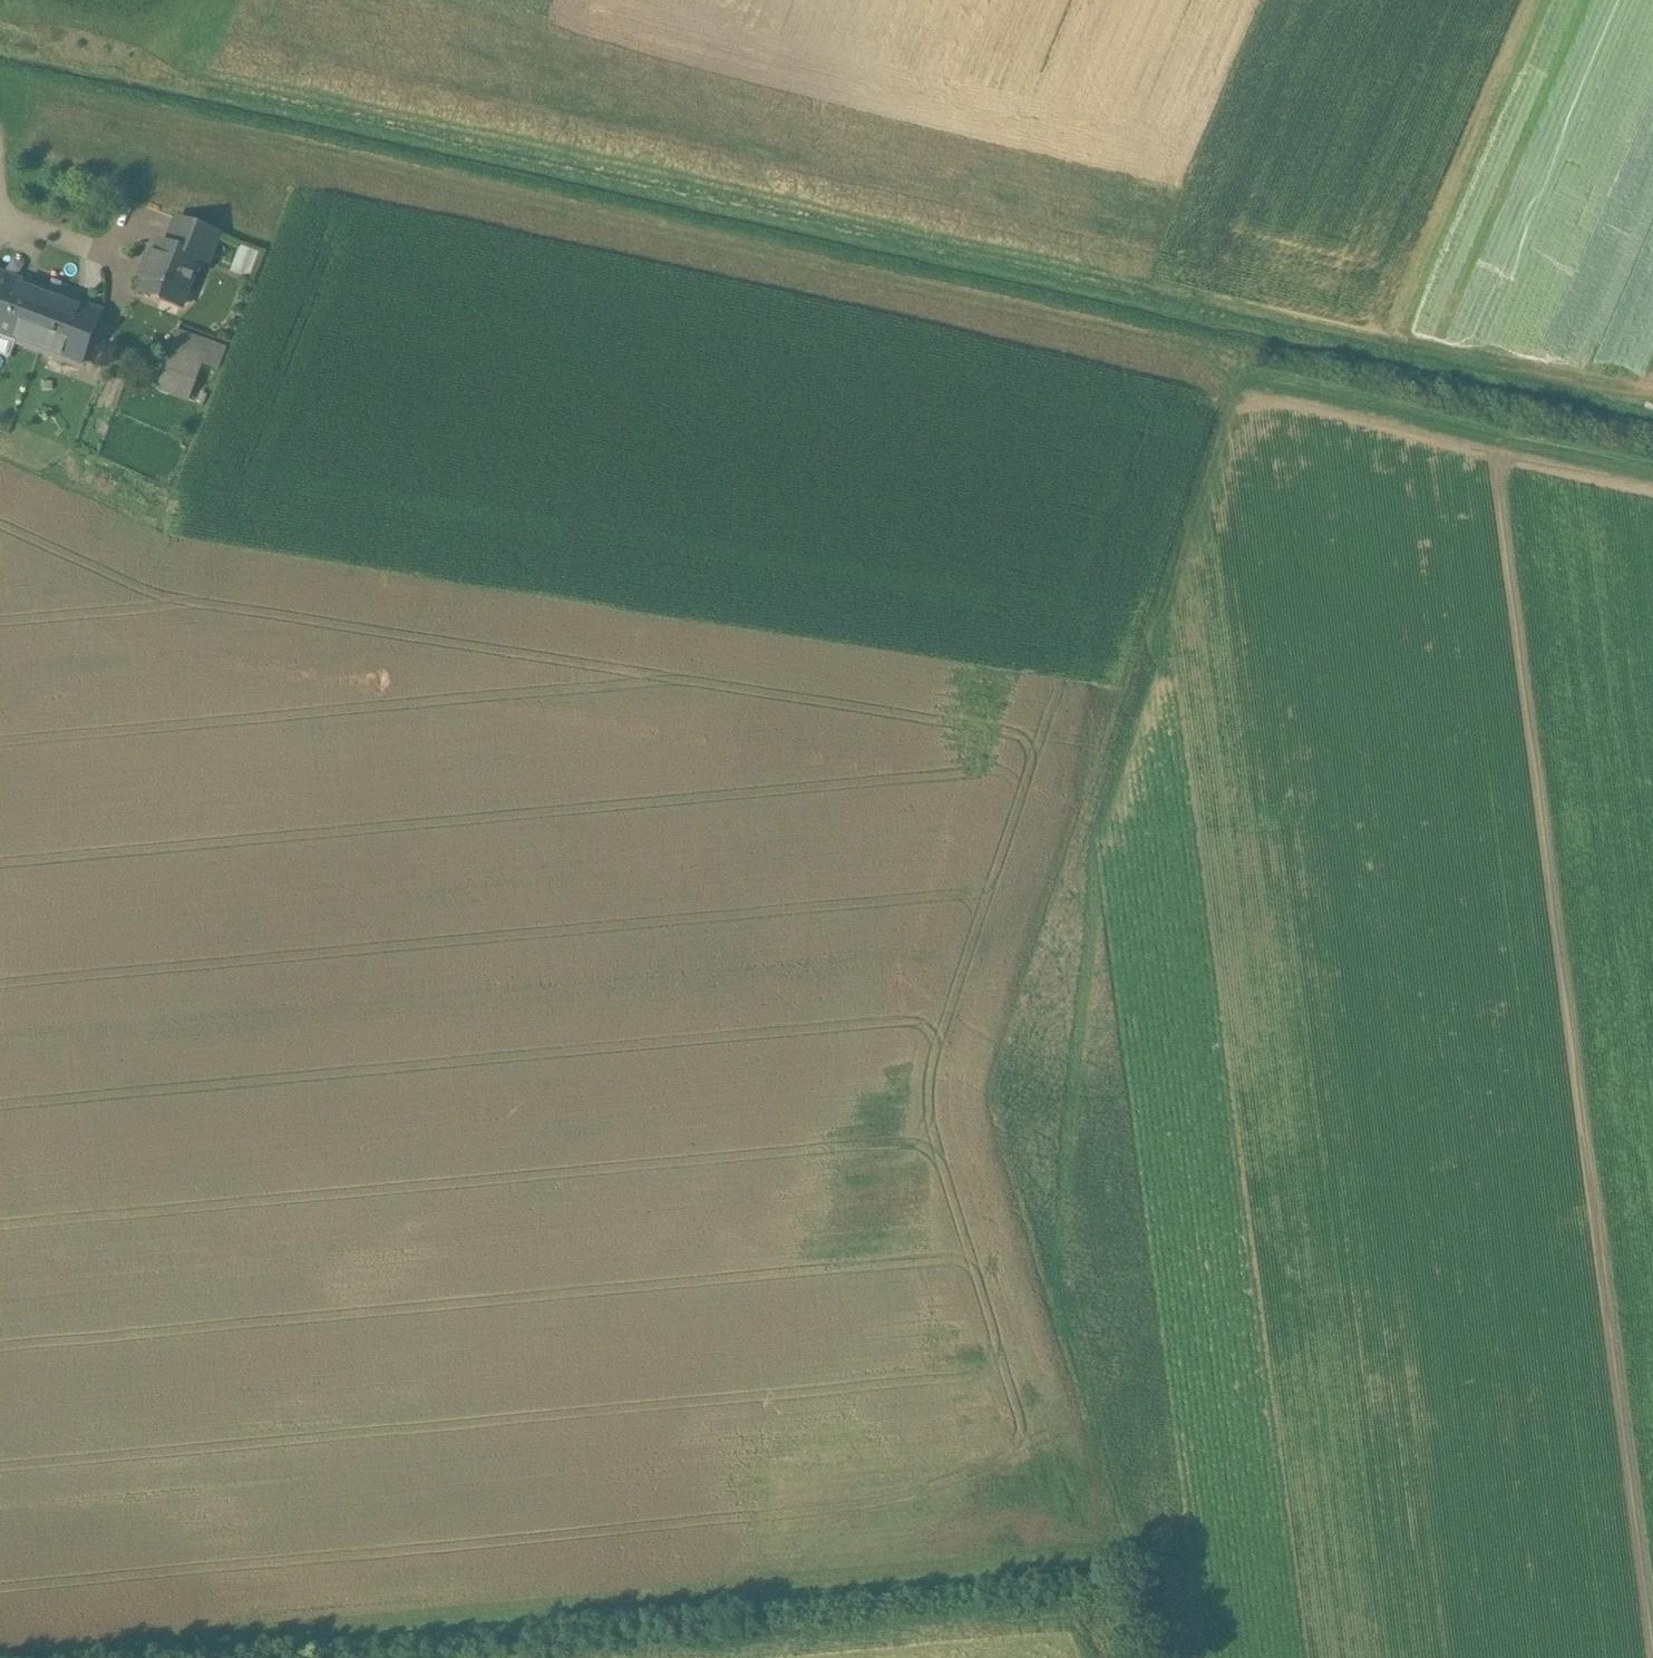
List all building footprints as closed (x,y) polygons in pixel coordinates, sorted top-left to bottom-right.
[(179,219),(168,246),(200,258),(200,259),(208,262),(219,234),(179,219)] [(168,246),(158,242),(140,290),(182,307),(200,259),(200,258),(168,246)] [(22,283),(32,257),(0,246),(0,275),(22,283)] [(258,254),(242,247),(233,269),(250,275),(258,254)] [(0,275),(0,336),(81,366),(100,311),(22,283),(0,275)] [(202,363),(170,351),(164,371),(195,382),(202,363)]
